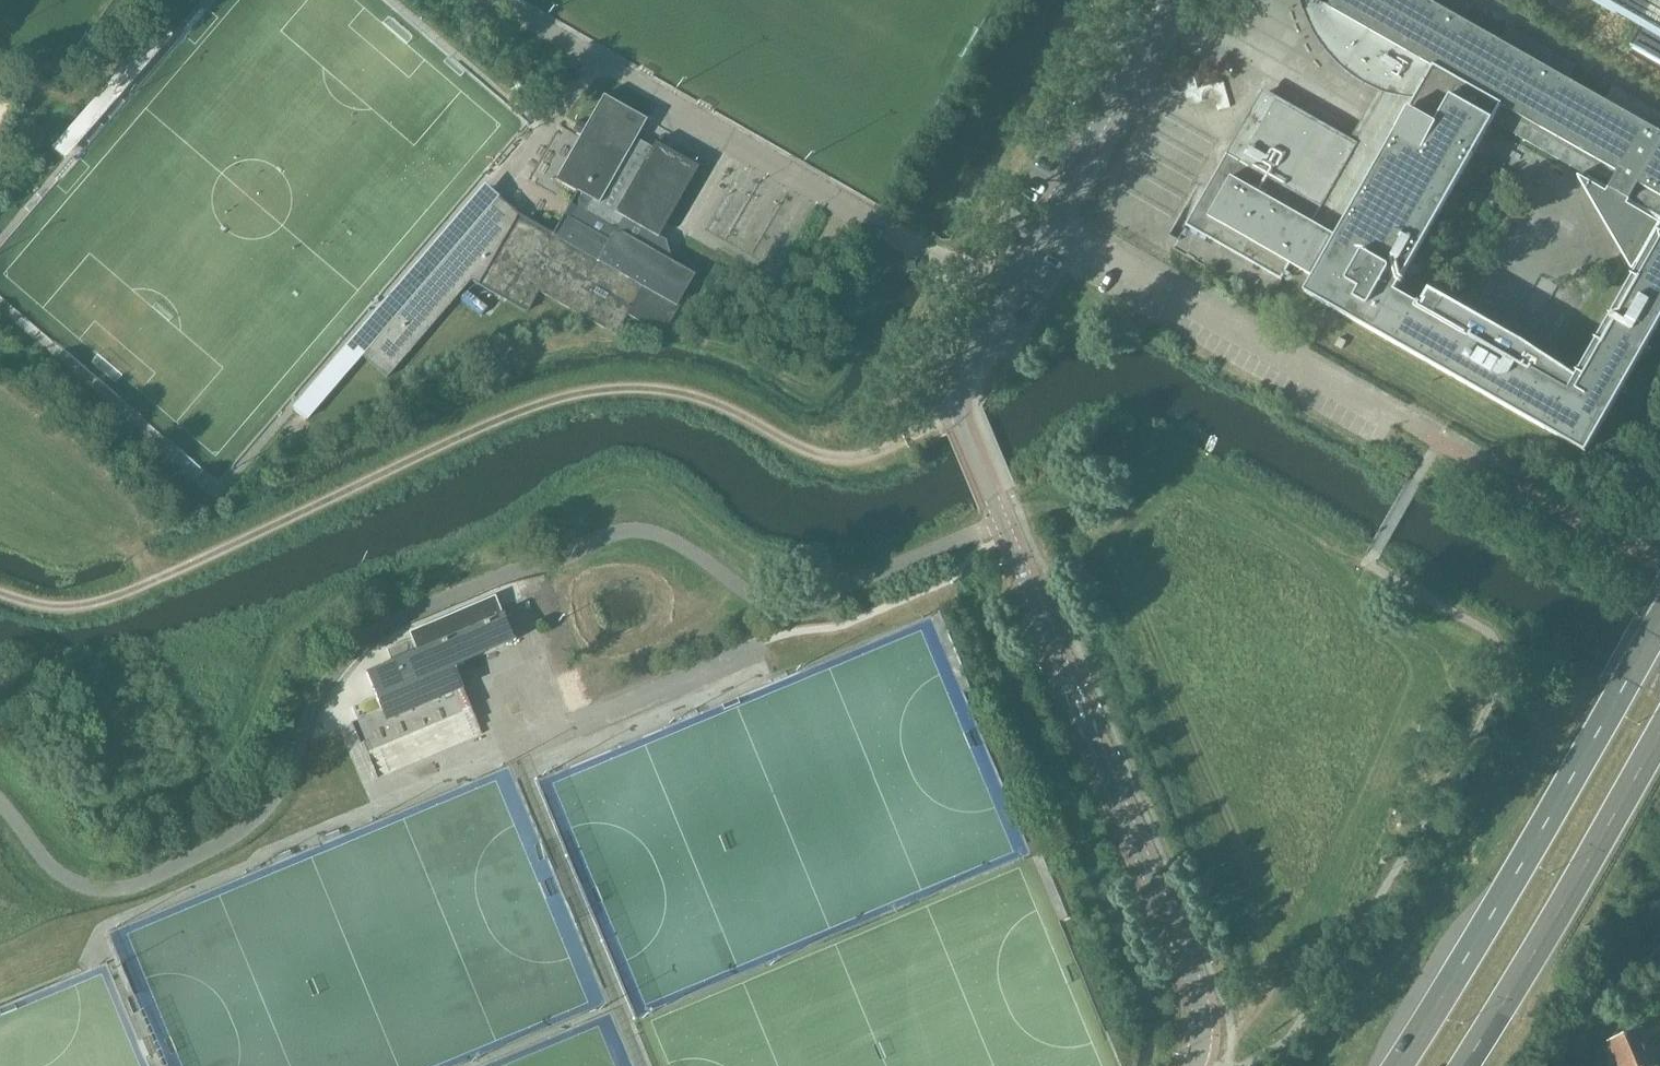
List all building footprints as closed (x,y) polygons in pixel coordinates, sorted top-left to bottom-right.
[(1329,7),(1317,0),(1301,0),(1301,1),(1303,5),(1304,10),(1306,16),(1308,20),(1311,27),(1314,32),(1315,35),(1318,40),(1320,43),(1325,51),(1329,55),(1336,62),(1342,69),(1349,74),(1354,78),(1362,83),(1370,88),(1379,91),(1386,94),(1357,144),(1264,91),(1245,125),(1246,126),(1238,140),(1236,139),(1187,226),(1282,280),(1291,265),(1314,278),(1305,293),(1586,453),(1659,324),(1659,114),(1613,87),(1605,101),(1568,80),(1576,66),(1509,28),(1501,42),(1464,21),(1472,7),(1460,0),(1334,0),(1329,7)] [(1643,28),(1631,48),(1659,65),(1659,0),(1594,0),(1643,28)] [(514,211),(498,196),(362,357),(387,378),(470,281),(526,312),(533,301),(538,292),(615,336),(627,315),(663,335),(679,307),(677,306),(694,275),(667,259),(669,255),(669,253),(665,241),(658,237),(658,236),(655,234),(693,166),(697,168),(697,167),(667,150),(655,143),(654,144),(658,146),(655,150),(632,137),(642,119),(645,121),(646,120),(640,117),(603,96),(602,97),(606,99),(559,180),(556,179),(555,180),(576,192),(570,203),(552,234),(520,215),(518,214),(514,211)] [(933,229),(926,233),(929,238),(930,240),(937,236),(934,230),(933,229)] [(494,597),(409,633),(417,652),(367,673),(383,710),(357,721),(351,723),(364,753),(471,708),(454,665),(513,640),(514,641),(515,641),(504,615),(502,615),(494,597)] [(410,640),(387,649),(392,661),(415,651),(410,640)] [(376,698),(352,708),(357,720),(381,710),(376,698)] [(1641,1029),(1611,1041),(1622,1065),(1657,1065),(1641,1029)]
